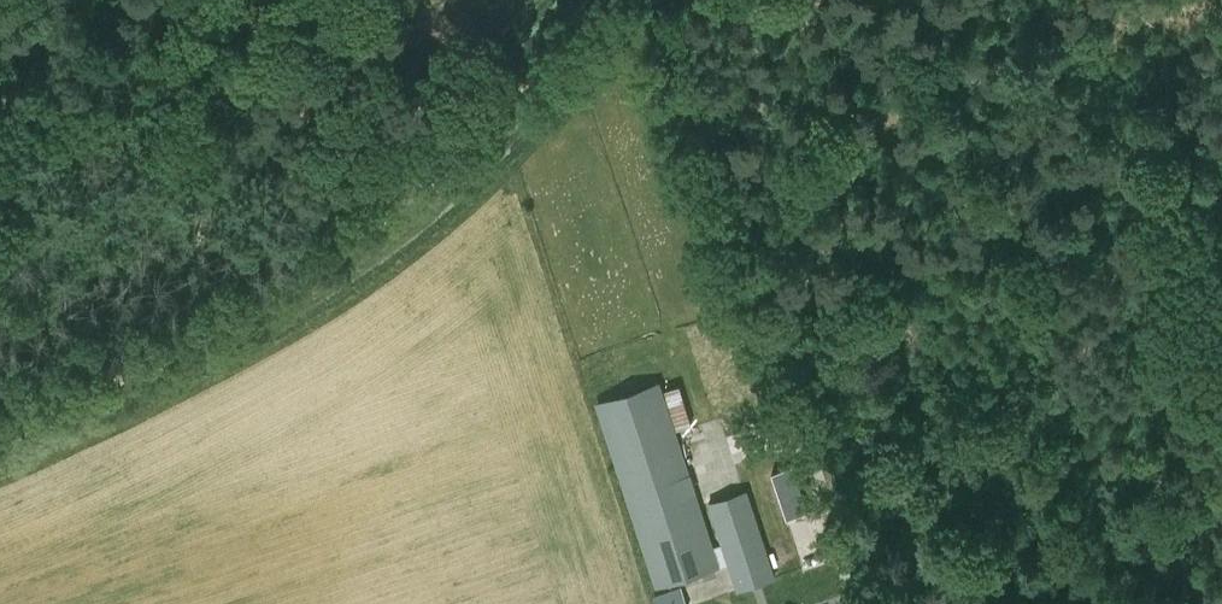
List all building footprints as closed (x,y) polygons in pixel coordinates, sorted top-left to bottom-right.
[(659,586),(719,567),(660,383),(600,402),(659,586)] [(776,469),(785,516),(808,512),(799,465),(776,469)] [(737,590),(776,578),(747,490),(709,502),(737,590)] [(682,588),(654,596),(657,603),(687,603),(682,588)]
